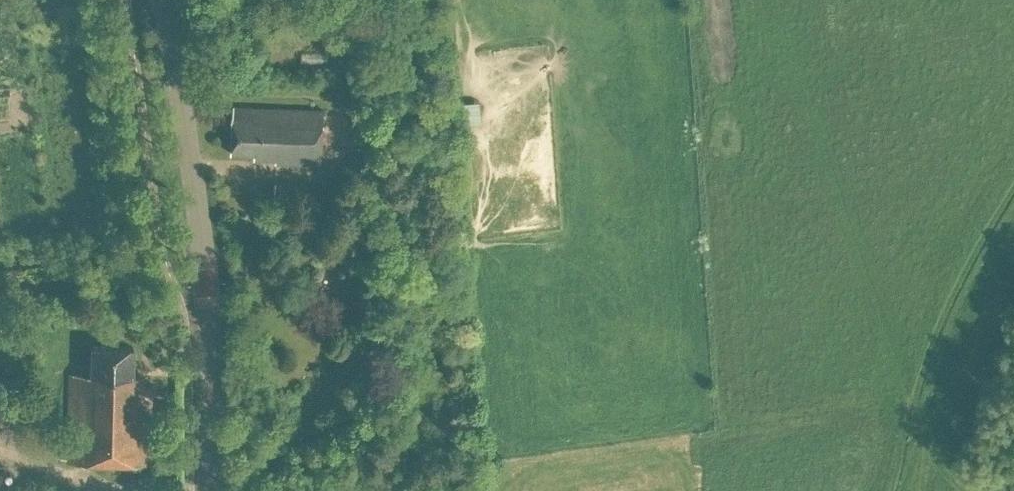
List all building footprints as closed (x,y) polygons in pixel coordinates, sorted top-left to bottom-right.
[(478,100),(457,100),(458,123),(479,122),(478,100)] [(279,161),(279,164),(324,166),(326,111),(237,107),(235,153),(258,154),(257,160),(279,161)] [(134,376),(135,347),(94,346),(93,376),(71,375),(69,464),(149,465),(150,403),(145,403),(145,376),(134,376)] [(173,406),(160,406),(160,421),(173,421),(173,406)]
